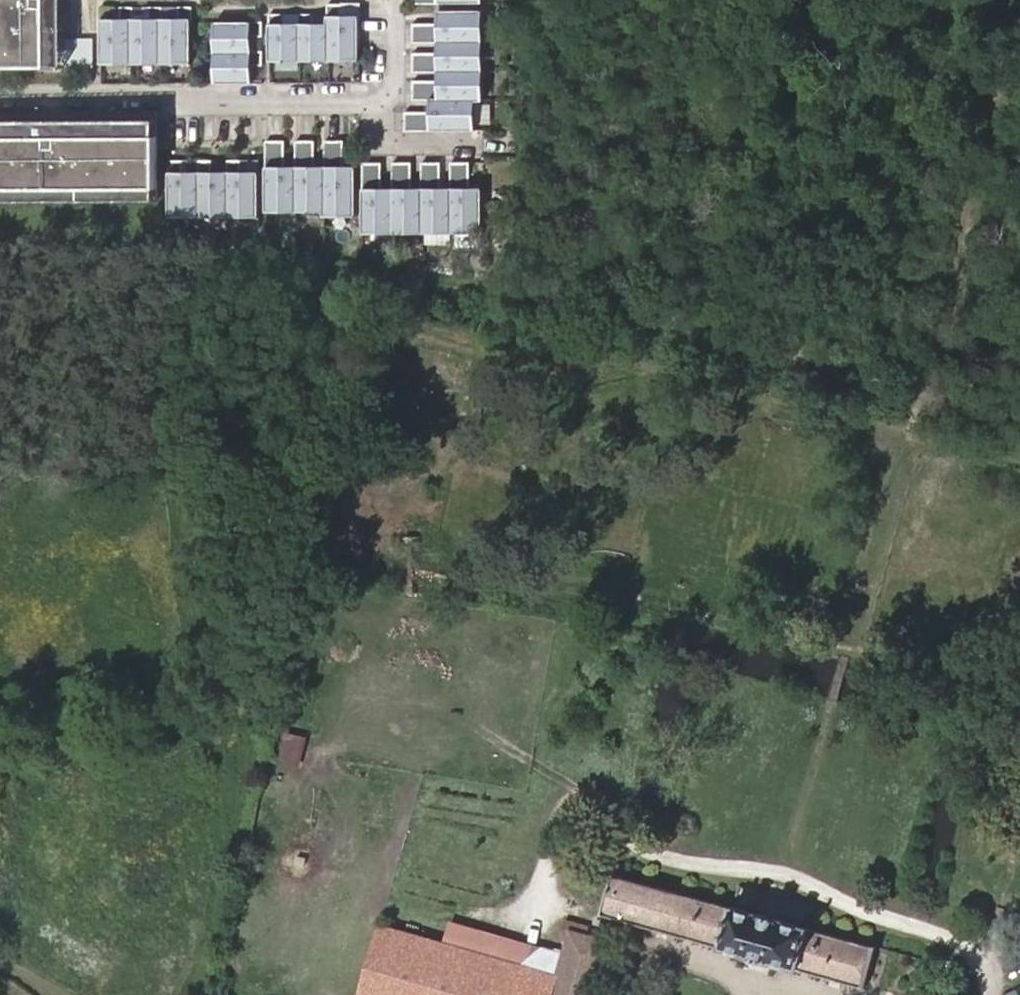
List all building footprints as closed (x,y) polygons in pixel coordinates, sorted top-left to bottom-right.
[(37,65),(57,65),(57,30),(57,0),(0,0),(0,65),(37,65)] [(125,61),(126,18),(127,18),(127,5),(114,5),(114,18),(95,18),(95,61),(125,61)] [(154,61),(155,16),(156,16),(156,5),(143,5),(143,18),(127,18),(126,18),(125,61),(154,61)] [(185,62),(185,6),(156,5),(156,16),(155,16),(154,61),(185,62)] [(352,61),(353,17),(332,17),(332,5),(320,5),(320,19),(320,23),(322,23),(322,61),(352,61)] [(293,61),(293,23),(292,23),(292,19),(274,19),(274,12),(262,11),(262,60),(293,61)] [(477,41),(477,11),(434,11),(434,23),(409,23),(409,42),(431,42),(431,41),(434,41),(477,41)] [(322,61),(322,23),(320,23),(320,19),(304,19),(304,12),(292,12),(292,19),(292,23),(293,23),(293,61),(322,61)] [(247,50),(247,33),(255,33),(255,21),(209,21),(209,51),(245,51),(245,50),(247,50)] [(80,65),(80,30),(57,30),(57,65),(80,65)] [(477,70),(477,41),(434,41),(434,53),(408,53),(408,71),(431,71),(431,70),(434,70),(477,70)] [(247,82),(247,63),(255,63),(255,50),(247,50),(245,50),(245,51),(209,51),(209,82),(247,82)] [(477,100),(477,70),(434,70),(434,80),(408,80),(408,98),(423,98),(467,99),(467,100),(477,100)] [(467,130),(467,100),(467,99),(423,98),(423,111),(397,111),(397,129),(467,130)] [(149,116),(32,115),(0,115),(0,197),(25,197),(149,197),(149,116)] [(288,208),(288,165),(287,165),(287,164),(276,164),(276,138),(258,138),(257,208),(288,208)] [(317,208),(317,165),(316,165),(316,164),(306,164),(306,138),(287,138),(287,164),(287,165),(288,165),(288,208),(317,208)] [(347,213),(347,164),(335,164),(335,139),(316,139),(316,164),(316,165),(317,165),(317,208),(317,210),(315,210),(315,213),(347,213)] [(192,214),(192,171),(174,171),(174,158),(161,158),(161,214),(192,214)] [(221,214),(221,171),(220,171),(203,171),(203,158),(191,158),(191,169),(192,169),(192,171),(192,214),(221,214)] [(251,215),(252,171),(232,171),(232,158),(220,158),(220,171),(221,171),(221,214),(251,215)] [(385,232),(385,188),(384,188),(373,187),(373,162),(354,162),(354,232),(385,232)] [(414,232),(414,188),(413,188),(402,187),(402,162),(384,162),(384,188),(385,188),(385,232),(414,232)] [(443,232),(443,188),(442,188),(442,187),(431,187),(431,162),(413,162),(413,188),(414,188),(414,232),(443,232)] [(474,232),(474,187),(460,187),(460,162),(442,162),(442,187),(442,188),(443,188),(443,232),(474,232)] [(303,768),(311,737),(288,731),(280,763),(303,768)] [(863,987),(874,947),(784,921),(784,918),(758,911),(757,913),(614,873),(602,912),(747,953),(746,957),(771,964),(772,960),(863,987)] [(362,994),(590,994),(604,940),(586,935),(588,925),(562,918),(558,939),(565,941),(562,954),(556,974),(528,966),(443,943),(381,926),(362,994)] [(528,966),(533,946),(449,923),(443,943),(528,966)] [(556,974),(562,954),(533,946),(528,966),(556,974)]
